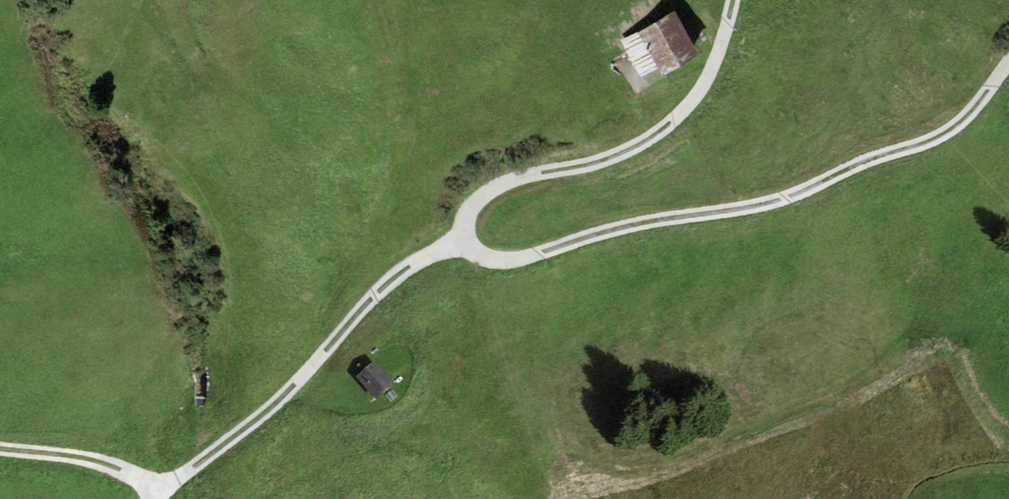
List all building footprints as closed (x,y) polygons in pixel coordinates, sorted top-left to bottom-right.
[(675,11),(620,42),(640,79),(658,69),(664,78),(701,58),(675,11)] [(376,399),(394,385),(374,361),(356,376),(376,399)]
